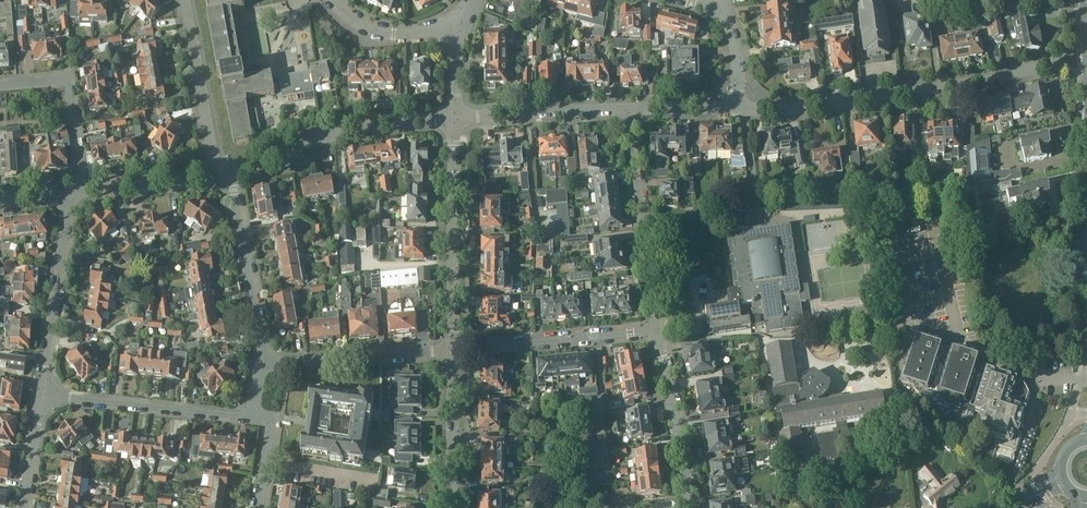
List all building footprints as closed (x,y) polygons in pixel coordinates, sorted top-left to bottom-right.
[(42,8),(43,0),(29,0),(28,8),(42,8)] [(42,8),(56,8),(56,0),(43,0),(42,8)] [(141,13),(151,0),(133,0),(130,4),(141,13)] [(141,13),(151,22),(162,8),(158,5),(160,4),(155,0),(151,0),(141,13)] [(208,5),(207,5),(209,14),(205,15),(205,16),(208,15),(218,73),(216,74),(220,74),(226,108),(227,107),(234,143),(238,142),(239,145),(249,143),(249,140),(253,139),(252,132),(260,130),(256,109),(248,111),(246,104),(247,104),(247,99),(275,94),(274,92),(276,91),(274,78),(272,78),(271,76),(250,79),(249,72),(244,73),(243,68),(242,68),(232,11),(243,9),(241,0),(242,0),(207,0),(208,5)] [(378,7),(391,13),(391,11),(396,13),(399,5),(394,3),(395,0),(380,0),(378,7)] [(417,2),(419,1),(423,8),(425,7),(427,7),(429,6),(431,4),(439,0),(417,0),(417,2)] [(551,1),(548,0),(547,7),(556,9),(555,12),(563,15),(564,12),(567,0),(551,0),(551,1)] [(564,12),(578,16),(582,0),(567,0),(564,12)] [(595,0),(582,0),(578,16),(585,18),(584,22),(591,24),(597,4),(598,4),(599,4),(599,3),(599,2),(599,1),(598,1),(596,0),(595,0)] [(869,0),(860,0),(861,3),(858,3),(860,17),(859,17),(859,18),(860,18),(865,51),(864,51),(864,52),(868,51),(869,58),(878,57),(869,0)] [(878,57),(888,55),(887,48),(891,48),(891,47),(889,47),(885,14),(886,14),(886,13),(884,13),(883,0),(869,0),(878,57)] [(79,18),(93,18),(93,1),(84,1),(79,1),(79,18)] [(93,1),(93,18),(93,24),(107,24),(107,2),(103,2),(103,1),(93,1)] [(5,20),(12,20),(11,3),(0,4),(0,21),(5,20)] [(24,18),(27,19),(27,6),(19,6),(19,21),(24,21),(24,18)] [(759,30),(794,26),(792,7),(762,10),(763,22),(762,22),(760,23),(759,25),(759,30)] [(633,33),(633,38),(642,38),(642,37),(645,37),(645,41),(651,41),(651,28),(641,28),(641,11),(631,12),(631,9),(621,10),(621,20),(619,20),(619,31),(627,30),(627,34),(633,33)] [(962,19),(962,22),(973,20),(973,21),(981,20),(977,10),(960,13),(962,19)] [(931,49),(927,20),(926,20),(926,14),(925,14),(925,12),(921,12),(922,21),(917,21),(917,15),(904,17),(905,23),(904,23),(905,26),(902,27),(902,32),(906,32),(908,48),(919,47),(919,51),(931,49)] [(508,20),(525,27),(527,20),(511,13),(508,20)] [(1025,15),(1020,17),(1019,14),(1012,16),(1011,13),(1004,14),(1005,22),(1013,20),(1017,37),(1019,36),(1022,52),(1040,49),(1039,47),(1042,46),(1038,25),(1035,26),(1034,19),(1027,21),(1025,15)] [(656,29),(676,35),(680,19),(668,16),(667,16),(661,14),(659,19),(656,21),(658,25),(656,29)] [(986,40),(995,38),(995,41),(998,42),(1002,42),(1003,39),(1003,37),(1005,36),(1000,15),(989,17),(989,18),(982,20),(986,40)] [(824,31),(854,27),(853,16),(822,21),(824,31)] [(61,17),(63,31),(69,29),(68,17),(61,17)] [(532,21),(527,20),(525,27),(538,32),(540,18),(532,17),(532,21)] [(540,18),(538,32),(545,32),(547,19),(540,18)] [(675,38),(673,47),(678,46),(682,46),(684,37),(694,40),(695,36),(698,37),(700,36),(701,31),(700,29),(697,29),(699,24),(691,22),(680,19),(676,35),(675,38)] [(7,36),(14,36),(12,20),(5,20),(7,36)] [(595,25),(592,38),(595,38),(601,38),(602,38),(604,27),(595,25)] [(794,26),(759,30),(760,33),(761,36),(763,37),(765,37),(766,48),(796,46),(794,26)] [(960,37),(955,38),(954,39),(958,59),(959,61),(965,60),(966,58),(969,57),(966,37),(966,36),(965,36),(964,32),(959,32),(960,37)] [(485,49),(486,49),(507,49),(507,42),(513,42),(513,34),(507,34),(507,33),(485,33),(485,49)] [(652,47),(654,47),(660,47),(660,34),(652,34),(652,47)] [(966,37),(969,57),(982,55),(979,34),(966,36),(966,37)] [(809,36),(810,42),(800,44),(801,52),(811,50),(817,50),(819,49),(817,35),(809,36)] [(840,39),(828,41),(833,69),(834,69),(835,74),(837,76),(842,75),(843,73),(842,68),(852,67),(851,60),(852,60),(851,49),(850,49),(848,36),(840,37),(840,39)] [(670,37),(667,47),(673,47),(675,38),(670,37)] [(944,61),(958,59),(954,39),(955,38),(940,41),(944,61)] [(631,40),(614,39),(615,48),(629,49),(631,40)] [(59,41),(46,43),(48,59),(57,58),(57,57),(61,56),(59,41)] [(136,45),(139,60),(156,57),(156,54),(157,54),(155,42),(154,42),(154,43),(146,44),(136,45)] [(39,61),(48,59),(46,43),(32,45),(34,60),(39,59),(39,61)] [(0,47),(0,67),(9,66),(8,46),(0,47)] [(668,67),(697,66),(697,59),(697,54),(697,53),(679,53),(679,52),(678,52),(678,46),(673,47),(667,47),(660,47),(654,47),(654,52),(662,52),(662,62),(668,62),(668,67)] [(486,49),(486,69),(507,69),(507,49),(486,49)] [(525,59),(537,59),(537,55),(537,49),(531,49),(525,49),(525,59)] [(819,66),(817,50),(811,50),(813,67),(819,66)] [(562,55),(554,55),(554,62),(541,63),(541,68),(542,88),(543,88),(544,90),(548,90),(549,88),(557,88),(556,74),(563,74),(562,55)] [(569,56),(563,56),(563,64),(567,64),(567,87),(573,87),(573,86),(574,86),(575,87),(579,87),(579,86),(581,86),(581,87),(581,67),(581,64),(578,64),(577,63),(574,63),(573,59),(569,59),(569,56)] [(156,57),(139,60),(136,60),(139,74),(159,71),(156,57)] [(632,68),(632,57),(617,57),(617,77),(621,77),(622,86),(623,86),(624,87),(629,87),(630,86),(632,85),(648,85),(648,75),(643,75),(643,68),(632,68)] [(791,60),(778,61),(780,71),(789,70),(790,81),(811,78),(808,62),(801,63),(801,65),(792,67),(791,60)] [(320,70),(311,71),(313,86),(321,85),(321,84),(322,84),(322,83),(331,82),(329,72),(327,61),(320,63),(321,68),(320,68),(320,70)] [(411,86),(421,86),(421,91),(428,91),(428,86),(430,86),(429,64),(428,64),(426,62),(422,62),(419,64),(412,65),(412,71),(411,71),(411,86)] [(364,85),(364,64),(357,65),(355,63),(352,63),(351,65),(348,65),(348,68),(342,68),(342,76),(349,76),(349,91),(358,91),(359,86),(364,85)] [(379,90),(379,65),(372,65),(369,63),(366,63),(365,64),(364,64),(364,85),(364,90),(379,90)] [(386,65),(379,65),(379,90),(386,90),(386,85),(394,85),(394,64),(392,64),(390,63),(388,63),(386,65)] [(595,66),(596,85),(597,85),(598,87),(601,87),(602,85),(604,85),(604,86),(610,86),(609,63),(601,63),(601,64),(595,64),(595,66)] [(86,79),(87,82),(104,80),(102,64),(91,65),(91,66),(83,67),(85,79),(86,79)] [(595,64),(581,64),(581,67),(581,87),(596,87),(596,85),(595,66),(595,64)] [(687,84),(687,81),(697,81),(697,80),(702,80),(701,68),(697,68),(697,66),(668,67),(668,69),(667,69),(668,73),(669,73),(669,82),(677,82),(677,84),(687,84)] [(507,69),(486,69),(485,69),(485,85),(488,85),(488,92),(496,92),(496,85),(507,85),(507,69)] [(142,89),(145,88),(161,85),(159,71),(139,74),(142,89)] [(313,86),(311,71),(279,77),(283,98),(314,92),(313,86)] [(130,75),(123,76),(125,90),(132,89),(130,75)] [(104,80),(87,82),(89,96),(106,94),(107,94),(105,80),(104,80)] [(161,85),(145,88),(147,102),(157,100),(164,99),(165,99),(163,87),(162,88),(161,85)] [(1029,93),(1018,95),(1021,108),(1032,106),(1034,115),(1053,111),(1048,87),(1028,91),(1029,93)] [(124,99),(123,92),(116,93),(117,100),(124,99)] [(106,94),(89,96),(90,106),(91,106),(91,110),(107,108),(106,94)] [(1021,108),(1018,95),(1007,98),(1007,95),(978,101),(982,118),(1011,112),(1010,111),(1021,108)] [(138,110),(139,117),(146,116),(145,109),(138,110)] [(139,117),(138,110),(131,112),(132,118),(139,117)] [(169,120),(160,132),(176,143),(182,135),(181,135),(184,130),(169,120)] [(894,123),(896,153),(915,152),(913,122),(904,122),(904,120),(896,121),(896,123),(894,123)] [(952,159),(967,158),(967,150),(958,150),(958,128),(957,128),(957,123),(947,124),(948,128),(947,128),(947,130),(943,130),(944,157),(944,166),(944,176),(950,176),(950,168),(952,168),(952,159)] [(855,126),(858,148),(879,145),(877,124),(865,125),(863,124),(858,124),(857,126),(855,126)] [(938,157),(944,157),(943,130),(938,130),(938,129),(938,124),(929,124),(929,129),(928,129),(929,153),(928,154),(928,157),(929,158),(929,159),(931,162),(936,162),(938,159),(938,157)] [(747,169),(743,146),(736,147),(732,147),(731,128),(717,129),(717,154),(731,154),(731,169),(747,169)] [(671,130),(671,133),(671,144),(670,144),(670,152),(669,152),(669,153),(678,153),(678,155),(687,155),(686,136),(682,136),(682,130),(679,130),(678,129),(675,130),(673,130),(671,130)] [(717,154),(717,129),(700,129),(700,137),(699,137),(699,145),(700,145),(700,155),(717,154)] [(792,142),(790,130),(775,132),(775,131),(776,139),(779,139),(782,156),(789,155),(790,157),(796,156),(798,168),(806,167),(801,141),(792,142)] [(61,138),(63,138),(64,148),(70,147),(69,137),(68,137),(68,131),(61,132),(61,138)] [(776,139),(775,131),(768,132),(767,131),(763,132),(762,133),(760,134),(764,156),(766,155),(767,158),(778,156),(778,154),(781,154),(781,156),(782,156),(779,139),(776,139)] [(176,143),(160,132),(151,144),(166,155),(170,151),(176,143)] [(671,144),(671,133),(660,134),(660,136),(653,137),(651,137),(651,148),(652,148),(652,161),(669,160),(669,153),(669,152),(670,152),(670,144),(671,144)] [(21,137),(21,134),(7,135),(8,146),(0,146),(0,170),(0,175),(17,174),(15,148),(22,148),(21,144),(21,137)] [(975,134),(967,134),(967,142),(975,141),(975,134)] [(1047,158),(1051,157),(1046,136),(1020,142),(1020,144),(1015,145),(1019,164),(1022,163),(1022,164),(1023,164),(1023,163),(1025,162),(1025,163),(1047,159),(1047,158)] [(591,170),(591,174),(601,173),(600,167),(601,166),(601,163),(600,163),(598,144),(599,143),(599,140),(597,139),(597,137),(578,138),(581,171),(591,170)] [(967,142),(967,150),(967,158),(966,190),(977,189),(991,186),(1011,182),(1023,179),(1021,170),(993,172),(991,143),(999,141),(998,137),(990,139),(975,141),(967,142)] [(556,179),(556,178),(554,158),(553,139),(548,139),(548,140),(539,140),(541,164),(549,163),(550,179),(556,179)] [(553,139),(554,158),(556,178),(561,178),(560,158),(568,157),(567,139),(558,139),(553,139)] [(121,143),(123,159),(133,158),(137,157),(135,141),(121,143)] [(107,143),(107,145),(109,161),(123,159),(121,143),(121,142),(107,143)] [(502,148),(483,149),(484,162),(485,162),(485,168),(503,167),(514,166),(514,169),(520,169),(520,166),(522,166),(520,151),(513,152),(512,144),(510,142),(504,142),(502,145),(501,145),(502,148)] [(381,149),(383,166),(387,166),(388,173),(395,172),(394,165),(401,165),(401,164),(400,153),(397,153),(396,145),(394,145),(393,144),(390,144),(389,146),(387,146),(387,148),(381,149)] [(109,161),(107,145),(92,147),(95,163),(94,163),(95,164),(106,163),(106,162),(109,161)] [(408,173),(409,184),(414,184),(414,181),(423,181),(423,166),(424,166),(424,163),(428,163),(428,160),(429,160),(429,154),(428,154),(428,151),(421,151),(421,146),(411,146),(411,162),(410,162),(410,164),(413,164),(413,171),(413,173),(408,173)] [(367,175),(364,152),(358,152),(358,150),(356,151),(355,149),(351,149),(350,151),(348,152),(350,162),(346,163),(347,171),(348,178),(367,175)] [(366,151),(364,152),(367,175),(367,172),(376,171),(375,167),(383,166),(381,149),(372,150),(372,149),(365,149),(366,151)] [(65,150),(50,152),(53,170),(63,169),(63,168),(68,168),(65,150)] [(822,153),(813,154),(814,164),(818,164),(820,177),(837,174),(837,173),(843,173),(840,150),(830,152),(830,150),(822,151),(822,153)] [(43,172),(53,170),(50,152),(35,154),(37,172),(42,171),(43,172)] [(406,152),(400,153),(401,164),(408,163),(406,152)] [(850,154),(851,169),(860,168),(859,153),(850,154)] [(913,153),(915,176),(923,175),(922,153),(913,153)] [(568,159),(569,178),(577,169),(576,158),(568,159)] [(758,163),(760,174),(767,172),(765,161),(758,163)] [(852,174),(843,175),(846,199),(855,198),(852,174)] [(593,177),(595,191),(617,188),(615,175),(603,176),(593,177)] [(318,180),(316,180),(320,201),(329,200),(329,197),(335,196),(331,177),(323,178),(322,177),(318,177),(318,180)] [(391,177),(385,177),(386,185),(380,185),(382,194),(393,192),(391,177)] [(683,177),(683,185),(693,185),(693,177),(683,177)] [(320,201),(316,180),(315,180),(313,178),(310,179),(309,181),(301,182),(304,201),(311,200),(311,202),(320,201)] [(567,178),(561,178),(556,178),(557,189),(567,188),(567,178)] [(339,201),(339,208),(340,208),(340,211),(347,211),(346,181),(337,182),(338,195),(339,201)] [(408,196),(408,209),(419,209),(426,209),(426,208),(427,208),(427,197),(422,197),(423,181),(414,181),(414,184),(409,184),(410,191),(413,192),(413,196),(408,196)] [(1011,182),(991,186),(993,194),(1013,189),(1011,182)] [(661,194),(661,201),(667,201),(667,208),(678,208),(678,201),(679,201),(678,197),(682,197),(681,184),(666,184),(666,186),(661,186),(661,193),(660,193),(660,194),(661,194)] [(1046,206),(1050,205),(1048,195),(1048,194),(1046,184),(1020,189),(1020,190),(1008,192),(1010,202),(1016,200),(1018,209),(1023,208),(1024,211),(1046,207),(1046,206)] [(993,194),(991,186),(977,189),(979,197),(993,194)] [(256,204),(257,206),(278,202),(276,193),(274,193),(272,187),(254,190),(255,198),(254,200),(254,203),(256,204)] [(618,194),(617,188),(595,191),(597,204),(619,201),(619,200),(620,199),(619,195),(618,194)] [(548,190),(537,191),(537,193),(539,195),(541,197),(549,196),(549,205),(569,203),(568,190),(548,191),(548,190)] [(582,192),(583,199),(590,198),(589,191),(582,192)] [(482,214),(482,215),(501,215),(501,201),(482,200),(482,206),(480,207),(480,213),(482,214)] [(184,215),(195,223),(206,208),(199,203),(198,204),(194,201),(184,215)] [(619,202),(619,201),(597,204),(598,211),(588,212),(589,219),(599,217),(621,215),(620,208),(621,207),(620,203),(619,202)] [(279,211),(278,202),(257,206),(257,207),(255,209),(256,212),(258,213),(259,221),(278,218),(277,211),(279,211)] [(213,213),(206,208),(195,223),(206,231),(216,217),(212,215),(213,213)] [(383,208),(377,208),(377,228),(391,228),(391,220),(383,220),(383,208)] [(419,209),(408,209),(408,223),(426,223),(426,221),(427,221),(427,213),(426,213),(426,209),(419,209)] [(102,214),(96,220),(109,234),(119,224),(107,212),(103,215),(102,214)] [(501,215),(482,215),(482,216),(480,216),(480,222),(482,223),(482,229),(501,229),(501,215)] [(621,215),(599,217),(601,231),(611,230),(611,229),(622,228),(621,215)] [(30,220),(32,237),(32,242),(47,240),(46,236),(47,236),(46,226),(49,226),(48,218),(45,219),(45,218),(44,218),(42,216),(38,217),(36,219),(30,220)] [(162,218),(153,219),(156,236),(170,234),(168,218),(162,219),(162,218)] [(16,222),(15,222),(17,239),(17,244),(26,243),(25,238),(32,237),(30,220),(23,221),(22,219),(17,219),(16,222)] [(156,236),(153,219),(145,220),(145,221),(140,222),(142,238),(156,236)] [(99,244),(109,234),(96,220),(89,227),(90,228),(87,231),(99,244)] [(15,222),(8,223),(7,221),(2,221),(1,223),(0,224),(0,226),(1,233),(0,233),(0,241),(17,239),(15,222)] [(985,224),(964,229),(966,239),(987,235),(985,224)] [(277,244),(296,240),(299,240),(297,230),(294,230),(293,225),(274,229),(275,235),(274,237),(274,241),(277,241),(277,244)] [(732,232),(726,233),(735,291),(728,292),(730,306),(706,309),(708,325),(704,326),(705,334),(713,333),(713,334),(751,328),(751,327),(761,325),(761,326),(765,325),(766,333),(804,327),(801,303),(806,302),(803,286),(798,287),(793,254),(798,253),(796,239),(791,240),(789,226),(732,234),(732,232)] [(339,230),(342,273),(355,272),(354,248),(367,247),(366,228),(339,230)] [(381,237),(381,229),(373,229),(373,237),(381,237)] [(404,246),(424,246),(424,243),(426,241),(426,237),(424,235),(424,233),(390,232),(390,239),(403,239),(404,246)] [(171,236),(173,248),(180,247),(178,235),(171,236)] [(587,235),(566,236),(566,244),(588,243),(587,235)] [(486,253),(509,254),(509,253),(505,253),(505,247),(510,247),(510,239),(491,239),(491,240),(482,240),(482,253),(486,253)] [(537,255),(547,255),(554,255),(555,239),(540,239),(540,247),(537,247),(537,255)] [(594,242),(595,256),(620,254),(618,239),(594,242)] [(187,252),(198,250),(202,249),(201,244),(202,244),(202,240),(185,243),(186,246),(187,252)] [(278,251),(280,258),(301,254),(300,248),(297,248),(296,240),(277,244),(277,245),(276,246),(276,250),(278,251)] [(129,244),(124,249),(129,254),(134,249),(133,248),(129,244)] [(186,246),(179,247),(180,254),(187,253),(187,252),(186,246)] [(424,246),(404,246),(404,251),(399,251),(399,253),(386,253),(386,261),(404,261),(404,258),(424,258),(424,255),(425,254),(425,249),(424,248),(424,246)] [(119,254),(124,259),(129,254),(124,249),(119,254)] [(134,249),(129,254),(124,259),(129,264),(138,255),(134,249)] [(34,250),(35,258),(35,262),(46,261),(45,254),(39,255),(38,250),(34,250)] [(116,262),(121,258),(116,253),(111,258),(116,262)] [(486,266),(510,266),(510,258),(509,258),(509,254),(486,253),(486,266)] [(301,254),(280,258),(281,264),(279,266),(280,270),(282,270),(282,272),(301,268),(299,260),(302,259),(301,254)] [(620,254),(595,256),(596,264),(602,263),(603,272),(628,269),(626,259),(623,259),(623,258),(621,258),(620,254)] [(188,268),(189,276),(208,273),(213,272),(211,256),(204,258),(203,257),(192,259),(194,267),(188,268)] [(547,259),(537,259),(536,270),(546,270),(547,259)] [(93,266),(91,281),(108,284),(110,269),(103,267),(103,269),(94,267),(94,266),(93,266)] [(482,278),(482,279),(510,279),(510,266),(486,266),(486,278),(482,278)] [(304,268),(301,268),(282,272),(282,274),(280,275),(281,279),(283,279),(285,287),(303,284),(302,278),(306,277),(304,268)] [(399,288),(400,287),(419,285),(417,270),(398,271),(399,288)] [(428,282),(429,274),(429,270),(421,270),(420,282),(428,282)] [(15,287),(35,289),(35,288),(37,287),(37,284),(36,282),(36,281),(35,281),(36,274),(30,273),(30,272),(22,271),(22,273),(16,272),(15,287)] [(379,273),(381,289),(399,288),(398,271),(379,273)] [(570,282),(593,280),(592,272),(569,274),(570,282)] [(189,276),(192,289),(210,285),(208,273),(189,276)] [(381,289),(379,273),(371,274),(373,290),(381,289)] [(510,282),(510,279),(482,279),(482,291),(491,291),(491,293),(495,293),(495,291),(513,292),(513,282),(510,282)] [(108,284),(91,281),(90,284),(92,284),(90,296),(112,300),(113,286),(108,286),(108,284)] [(342,282),(343,297),(344,316),(349,315),(351,339),(358,338),(359,339),(364,339),(363,319),(362,312),(351,312),(351,296),(347,281),(342,282)] [(150,292),(156,293),(153,284),(145,283),(144,291),(150,292)] [(194,301),(212,298),(210,285),(192,289),(194,301)] [(15,287),(14,296),(10,295),(9,298),(0,298),(0,309),(8,310),(9,303),(14,303),(19,303),(19,305),(27,306),(28,304),(33,305),(34,298),(35,297),(36,295),(36,292),(35,291),(35,289),(15,287)] [(611,294),(605,295),(607,316),(608,316),(611,317),(615,315),(619,315),(619,314),(620,314),(618,294),(617,288),(611,289),(611,294)] [(624,293),(618,294),(620,314),(632,313),(630,290),(623,290),(624,293)] [(161,305),(168,305),(166,291),(160,292),(161,305)] [(556,321),(556,320),(554,299),(548,300),(547,297),(544,298),(543,292),(536,292),(537,308),(542,308),(543,321),(556,320),(556,321)] [(561,299),(554,299),(556,320),(558,320),(561,321),(564,320),(569,319),(567,298),(567,293),(561,294),(561,299)] [(607,316),(605,295),(604,293),(592,294),(593,316),(606,315),(606,316),(607,316)] [(573,298),(567,298),(569,319),(582,318),(580,295),(573,295),(573,298)] [(87,309),(86,311),(103,314),(104,312),(110,313),(112,300),(90,296),(88,309),(87,309)] [(276,314),(298,310),(297,301),(293,302),(292,296),(274,299),(275,307),(273,308),(274,312),(276,313),(276,314)] [(194,301),(197,314),(215,311),(212,298),(194,301)] [(482,308),(482,313),(503,313),(506,313),(506,312),(503,312),(503,307),(510,307),(510,301),(484,300),(484,308),(482,308)] [(169,318),(168,305),(161,305),(163,319),(169,318)] [(401,310),(403,335),(412,335),(412,333),(417,333),(416,315),(414,309),(402,310),(401,310)] [(298,310),(276,314),(277,316),(275,317),(276,321),(278,322),(279,329),(297,326),(296,320),(300,319),(298,310)] [(376,310),(362,312),(363,319),(364,339),(369,338),(370,337),(378,337),(376,310)] [(388,317),(390,335),(395,335),(395,336),(403,335),(401,310),(389,312),(388,317)] [(101,329),(103,314),(86,311),(84,326),(85,326),(85,325),(94,327),(94,328),(101,329)] [(198,321),(199,327),(217,323),(215,311),(197,314),(190,315),(191,323),(198,321)] [(503,313),(482,313),(482,315),(480,315),(480,325),(492,325),(492,326),(502,326),(503,324),(510,324),(510,318),(506,318),(506,313),(503,313)] [(143,317),(131,315),(130,323),(142,325),(143,317)] [(145,317),(144,325),(150,326),(151,321),(152,321),(152,319),(152,318),(146,318),(145,317)] [(5,330),(6,333),(31,335),(32,326),(31,326),(32,320),(26,320),(27,318),(18,318),(18,319),(13,318),(8,318),(6,320),(5,330)] [(333,319),(324,320),(325,341),(327,341),(329,343),(332,343),(333,341),(341,340),(339,321),(334,322),(333,319)] [(324,341),(325,341),(324,320),(315,320),(315,323),(309,324),(310,343),(318,342),(319,344),(323,343),(324,341)] [(223,322),(217,323),(199,327),(200,335),(206,334),(207,342),(219,339),(224,338),(226,338),(223,322)] [(2,350),(2,349),(15,350),(24,351),(24,349),(29,350),(30,343),(31,335),(6,333),(5,342),(0,342),(0,350),(2,350)] [(1000,376),(990,373),(988,372),(976,408),(970,406),(978,382),(976,378),(980,375),(981,371),(979,366),(976,365),(979,358),(953,349),(952,351),(949,350),(950,346),(946,345),(945,349),(941,348),(942,346),(916,337),(902,382),(914,386),(913,388),(919,394),(920,394),(955,426),(962,428),(961,432),(967,434),(966,437),(980,441),(978,448),(992,460),(1008,465),(1012,464),(1015,455),(1013,452),(1016,450),(1021,436),(1019,433),(1017,433),(1018,431),(1024,411),(1021,410),(1022,406),(1026,404),(1029,393),(1024,384),(1018,382),(1010,407),(1007,406),(1008,400),(1009,400),(1015,381),(1003,377),(1001,382),(998,381),(1000,376)] [(710,358),(717,357),(716,347),(724,346),(723,340),(709,340),(709,343),(685,348),(686,354),(684,356),(685,360),(687,360),(687,362),(710,359),(710,358)] [(199,342),(185,344),(188,352),(201,350),(199,342)] [(81,348),(66,358),(69,362),(69,363),(75,371),(90,360),(96,355),(90,347),(88,349),(85,344),(81,348)] [(815,372),(813,372),(811,373),(810,374),(808,375),(806,376),(805,378),(804,378),(803,379),(802,381),(802,382),(801,383),(801,385),(797,384),(791,344),(767,348),(777,413),(781,412),(784,431),(778,432),(782,457),(802,454),(800,439),(799,439),(797,430),(836,424),(837,434),(817,438),(824,479),(844,476),(840,450),(870,445),(867,430),(843,433),(841,423),(885,416),(881,393),(875,394),(875,396),(843,401),(842,395),(832,396),(832,397),(827,397),(826,397),(828,394),(828,393),(829,392),(830,390),(830,389),(830,388),(830,386),(830,384),(830,383),(829,383),(815,373),(816,372),(815,372)] [(121,373),(121,374),(135,375),(138,376),(138,374),(137,374),(138,369),(136,368),(137,367),(138,367),(139,358),(137,358),(137,353),(138,353),(138,352),(138,346),(131,345),(129,358),(122,357),(121,368),(121,373)] [(163,376),(163,378),(165,379),(180,380),(179,380),(180,371),(186,372),(187,355),(168,352),(168,356),(167,361),(165,361),(164,369),(165,370),(165,371),(164,371),(163,377),(163,376)] [(137,367),(136,368),(138,369),(137,374),(138,374),(150,375),(152,355),(139,353),(138,353),(137,353),(137,358),(139,358),(138,367),(137,367)] [(615,358),(618,373),(642,368),(639,354),(633,355),(633,354),(618,357),(618,358),(615,358)] [(90,360),(75,371),(81,379),(85,383),(99,372),(103,368),(100,364),(102,363),(96,355),(90,360)] [(152,355),(150,375),(163,376),(163,377),(164,371),(165,371),(165,370),(164,369),(165,361),(167,361),(168,356),(167,356),(166,356),(152,355)] [(2,377),(3,372),(24,375),(25,371),(26,372),(27,364),(26,363),(26,361),(0,357),(0,376),(2,377)] [(579,380),(577,357),(574,357),(575,359),(572,359),(570,358),(564,358),(566,381),(579,380)] [(578,357),(577,357),(579,380),(592,379),(590,359),(588,357),(578,358),(578,357)] [(710,359),(687,362),(687,363),(690,363),(692,375),(715,371),(714,365),(713,365),(712,358),(717,358),(717,357),(710,358),(710,359)] [(553,359),(551,359),(553,382),(566,381),(564,358),(558,359),(556,361),(553,361),(553,359)] [(546,383),(553,382),(551,359),(549,359),(549,360),(540,360),(538,364),(539,384),(536,384),(536,389),(546,388),(546,383)] [(224,363),(213,372),(225,387),(232,381),(236,377),(224,363)] [(482,371),(480,371),(480,378),(482,378),(482,379),(508,379),(508,365),(487,365),(482,365),(482,371)] [(721,368),(722,375),(734,374),(733,366),(721,368)] [(209,367),(197,376),(201,382),(212,396),(216,393),(225,387),(213,372),(209,367)] [(642,368),(618,373),(621,387),(645,382),(642,368)] [(417,379),(417,380),(403,380),(403,373),(396,373),(396,387),(400,387),(400,394),(420,394),(420,388),(422,388),(422,379),(417,379)] [(734,374),(722,375),(724,383),(735,382),(734,374)] [(508,379),(482,379),(481,395),(489,395),(489,392),(505,392),(504,398),(511,398),(511,385),(507,385),(508,379)] [(0,382),(0,394),(21,397),(22,392),(23,391),(24,388),(23,386),(23,384),(0,380),(0,382)] [(701,400),(723,396),(721,388),(723,388),(722,381),(697,385),(694,389),(698,391),(699,391),(701,400)] [(645,382),(621,387),(623,401),(633,399),(647,396),(645,382)] [(310,406),(307,428),(305,438),(303,438),(301,453),(303,453),(302,458),(328,462),(328,460),(343,463),(344,460),(363,463),(374,394),(359,392),(358,398),(311,391),(308,406),(310,406)] [(19,410),(19,407),(21,406),(21,404),(20,403),(21,397),(0,394),(0,407),(19,410)] [(420,394),(400,394),(400,401),(396,400),(395,414),(403,414),(403,407),(419,407),(419,408),(422,408),(422,400),(420,400),(420,394)] [(723,396),(701,400),(702,408),(701,408),(698,411),(701,414),(726,410),(725,403),(724,403),(723,396)] [(479,411),(479,417),(499,417),(499,404),(488,403),(488,404),(480,403),(480,404),(478,407),(478,409),(479,411)] [(728,408),(729,416),(740,414),(746,413),(744,407),(739,407),(739,406),(728,408)] [(625,413),(627,428),(649,424),(649,418),(650,417),(650,411),(648,412),(648,410),(625,413)] [(740,414),(729,416),(730,423),(742,421),(740,414)] [(16,431),(16,426),(18,425),(18,422),(18,420),(18,419),(0,416),(0,429),(16,431)] [(915,418),(906,416),(904,425),(911,426),(912,429),(915,427),(914,424),(915,418)] [(499,417),(479,417),(479,422),(478,424),(478,427),(479,429),(479,430),(487,430),(487,431),(490,431),(499,431),(499,417)] [(72,421),(66,426),(77,441),(82,447),(90,441),(84,435),(88,433),(77,419),(73,422),(72,421)] [(399,435),(399,442),(420,442),(420,436),(422,436),(422,427),(419,427),(419,428),(403,428),(403,421),(395,421),(395,435),(399,435)] [(708,441),(729,437),(728,429),(729,428),(728,422),(704,426),(702,430),(705,432),(706,432),(708,441)] [(649,424),(627,428),(630,441),(651,438),(651,436),(653,435),(652,430),(650,430),(649,424)] [(66,449),(77,441),(66,426),(58,432),(59,433),(56,436),(66,449)] [(13,445),(14,440),(15,438),(16,437),(16,435),(15,433),(16,431),(0,429),(0,443),(13,445)] [(899,429),(889,431),(890,441),(901,440),(899,429)] [(103,434),(102,441),(106,441),(105,452),(113,453),(115,436),(114,436),(108,435),(103,434)] [(215,454),(217,437),(217,436),(207,434),(207,436),(201,435),(200,446),(201,446),(200,452),(215,454)] [(128,455),(130,437),(114,436),(115,436),(113,453),(128,455)] [(130,437),(128,455),(129,455),(129,460),(142,462),(144,440),(132,439),(132,438),(130,437)] [(215,454),(229,455),(231,439),(217,437),(215,454)] [(231,439),(229,455),(244,457),(245,446),(246,439),(235,437),(235,439),(231,439)] [(729,437),(708,441),(709,449),(707,449),(705,452),(709,454),(733,451),(732,444),(730,445),(729,437)] [(144,440),(142,462),(156,463),(156,458),(157,458),(159,440),(157,440),(157,442),(144,440)] [(159,440),(157,458),(172,460),(174,442),(175,442),(159,440)] [(482,449),(481,455),(483,455),(482,456),(505,456),(506,456),(506,441),(483,441),(483,448),(482,449)] [(420,442),(399,442),(399,449),(395,448),(395,462),(403,462),(403,455),(419,455),(419,456),(422,456),(422,448),(420,448),(420,442)] [(578,442),(560,442),(560,454),(578,454),(578,442)] [(735,456),(746,454),(745,446),(734,448),(735,456)] [(10,466),(11,461),(13,460),(13,456),(11,455),(12,453),(0,451),(0,465),(10,466)] [(634,468),(657,465),(655,451),(632,453),(634,468)] [(904,451),(895,452),(896,463),(906,461),(904,451)] [(753,453),(746,454),(735,456),(737,463),(747,462),(747,460),(754,459),(753,453)] [(481,470),(483,470),(506,470),(506,469),(504,469),(505,456),(482,456),(483,455),(481,455),(481,470)] [(63,472),(63,475),(79,477),(81,463),(72,462),(72,463),(65,462),(65,461),(63,461),(62,472),(63,472)] [(710,480),(736,476),(735,467),(736,467),(735,461),(710,465),(713,478),(710,478),(710,480)] [(218,472),(233,473),(233,466),(218,464),(218,472)] [(8,480),(8,478),(10,477),(11,474),(9,472),(10,466),(0,465),(0,478),(8,480)] [(658,465),(657,465),(634,468),(635,483),(658,480),(660,480),(658,465)] [(921,473),(929,483),(928,484),(929,485),(930,484),(933,489),(924,496),(932,506),(932,507),(928,507),(941,507),(940,504),(940,503),(941,502),(940,500),(943,497),(945,498),(947,496),(948,496),(948,495),(949,495),(950,495),(951,494),(952,494),(952,493),(953,492),(953,491),(954,491),(954,490),(960,485),(951,475),(943,482),(929,466),(921,473)] [(483,470),(482,483),(506,483),(506,470),(483,470)] [(417,475),(401,472),(396,471),(393,488),(405,490),(406,488),(415,490),(417,475)] [(167,476),(153,474),(152,482),(166,484),(167,476)] [(211,474),(208,490),(224,492),(225,489),(227,489),(229,477),(227,477),(220,476),(220,475),(211,474)] [(83,478),(79,477),(63,475),(61,489),(81,492),(83,478)] [(736,476),(710,480),(710,481),(709,483),(709,487),(711,487),(712,494),(735,490),(733,477),(736,477),(736,476)] [(660,494),(658,480),(635,483),(637,497),(660,494)] [(121,485),(114,485),(112,498),(119,499),(121,485)] [(79,507),(81,492),(61,489),(59,504),(75,506),(79,507)] [(204,489),(202,503),(222,506),(224,492),(208,490),(204,489)] [(282,502),(282,504),(300,507),(303,492),(284,489),(283,496),(281,497),(280,500),(282,502)] [(374,506),(389,507),(390,507),(392,492),(386,491),(386,493),(378,492),(377,497),(375,497),(374,506)] [(145,495),(127,492),(126,501),(144,503),(145,495)] [(478,507),(504,507),(504,494),(499,494),(478,494),(478,496),(477,498),(477,500),(478,502),(478,507)] [(754,496),(747,500),(750,506),(757,502),(754,496)] [(616,500),(614,498),(606,502),(606,507),(614,507),(617,507),(616,500)] [(634,498),(616,500),(617,507),(635,505),(634,498)]
